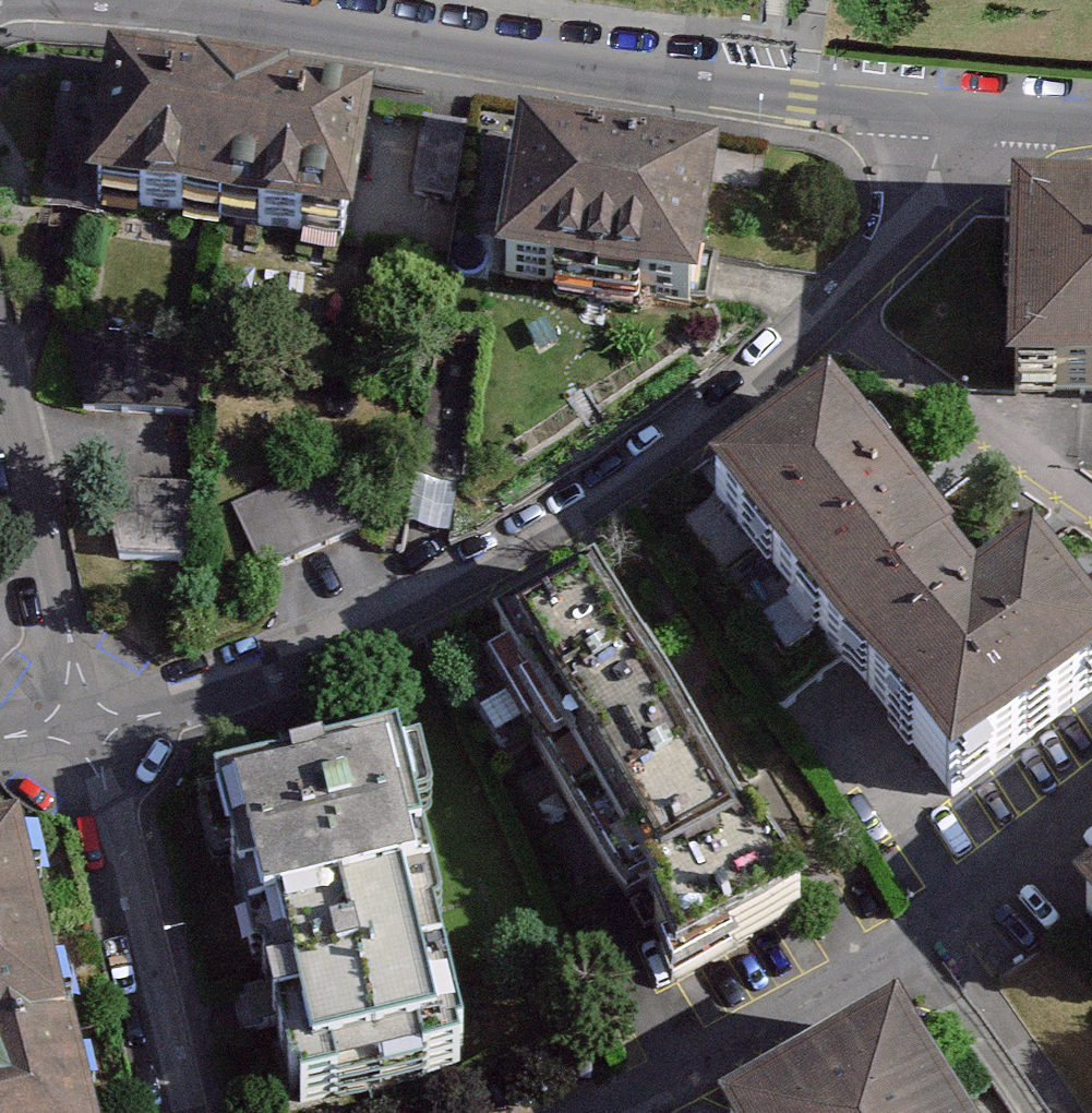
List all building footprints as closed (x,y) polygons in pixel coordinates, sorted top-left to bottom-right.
[(223,226),(244,92),(120,72),(99,207),(223,226)] [(244,92),(223,226),(350,246),(371,111),(244,92)] [(462,199),(472,123),(428,117),(418,193),(462,199)] [(503,269),(693,298),(715,159),(524,130),(503,269)] [(1023,221),(1017,413),(1091,416),(1091,224),(1023,221)] [(430,392),(409,508),(453,516),(474,400),(430,392)] [(869,703),(987,613),(831,416),(715,508),(869,703)] [(338,462),(235,508),(265,574),(368,528),(338,462)] [(196,550),(198,485),(112,482),(109,546),(196,550)] [(588,802),(710,728),(606,558),(484,632),(588,802)] [(869,703),(963,821),(1091,719),(1091,627),(1045,568),(987,613),(869,703)] [(710,728),(588,802),(692,971),(814,897),(710,728)] [(217,793),(251,929),(440,882),(406,747),(217,793)] [(0,835),(0,1112),(94,1112),(64,997),(21,830),(0,835)] [(451,929),(440,882),(251,929),(262,973),(268,971),(298,1096),(303,1094),(307,1108),(470,1068),(467,1055),(472,1054),(442,931),(451,929)] [(901,1046),(782,1112),(939,1112),(901,1046)]
